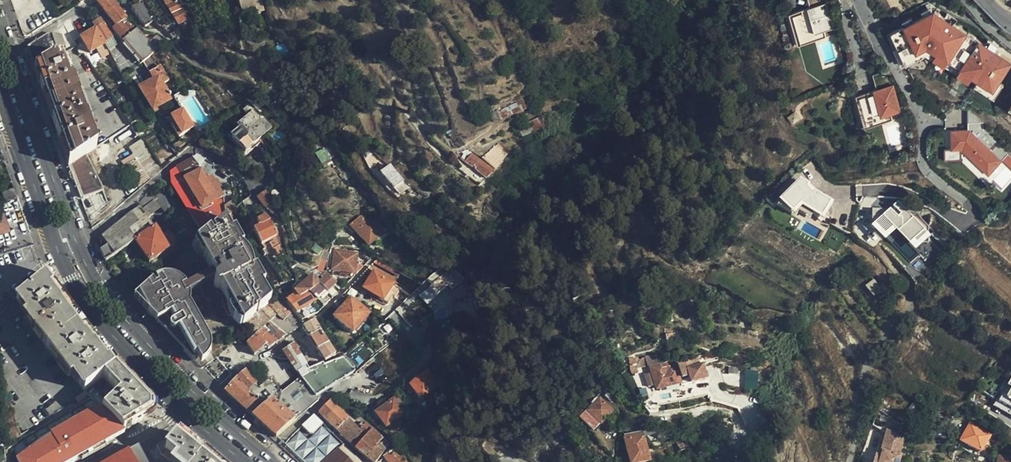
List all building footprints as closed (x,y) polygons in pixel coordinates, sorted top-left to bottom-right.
[(95,1),(106,14),(118,6),(113,0),(96,0),(95,1)] [(174,0),(162,0),(165,6),(172,17),(181,11),(174,0)] [(264,7),(262,0),(238,0),(241,13),(264,7)] [(833,26),(827,0),(810,5),(807,5),(814,31),(833,26)] [(141,3),(131,10),(134,14),(145,29),(154,22),(141,3)] [(118,6),(106,14),(115,26),(126,17),(118,6)] [(1010,63),(1010,59),(933,7),(889,28),(891,30),(885,31),(902,63),(924,52),(996,96),(1003,84),(999,80),(1010,63)] [(122,40),(136,29),(138,27),(131,18),(128,19),(126,17),(115,26),(112,29),(122,40)] [(92,24),(95,30),(100,37),(103,43),(111,37),(99,19),(92,24)] [(151,54),(161,46),(154,38),(149,43),(142,36),(136,29),(122,40),(141,62),(151,54)] [(95,30),(80,39),(89,53),(104,44),(103,43),(100,37),(95,30)] [(47,33),(28,45),(37,69),(59,56),(57,51),(64,46),(61,35),(54,35),(50,35),(47,33)] [(36,75),(69,167),(71,165),(96,149),(62,54),(59,56),(37,69),(34,70),(36,75)] [(161,68),(151,54),(141,62),(153,81),(139,89),(153,112),(171,101),(159,78),(165,75),(161,68)] [(894,82),(873,87),(880,115),(901,109),(894,82)] [(185,110),(170,119),(179,133),(194,124),(185,110)] [(246,153),(268,131),(253,114),(238,127),(240,130),(232,138),(246,153)] [(210,125),(212,127),(220,121),(218,118),(210,125)] [(128,125),(108,140),(116,151),(138,135),(130,124),(128,125)] [(1007,153),(1000,158),(970,128),(944,128),(945,158),(962,158),(962,148),(989,173),(1002,160),(1010,168),(1010,156),(1007,153)] [(129,148),(150,181),(161,172),(141,140),(129,148)] [(96,149),(71,165),(83,199),(103,190),(95,166),(110,156),(103,144),(96,149)] [(486,181),(501,165),(490,154),(483,160),(472,155),(471,154),(467,155),(471,158),(465,164),(479,175),(486,181)] [(199,170),(192,159),(172,171),(164,178),(167,184),(174,187),(203,236),(206,233),(208,232),(214,228),(203,209),(185,180),(199,170)] [(400,199),(410,191),(391,169),(391,168),(381,176),(400,199)] [(185,180),(203,209),(218,200),(199,170),(185,180)] [(831,192),(823,177),(811,184),(819,199),(831,192)] [(18,197),(14,187),(2,190),(5,201),(18,197)] [(257,201),(264,209),(272,203),(265,193),(257,199),(257,201)] [(907,260),(932,237),(898,201),(890,208),(873,208),(873,197),(862,197),(862,208),(868,208),(868,224),(896,254),(907,254),(907,260)] [(145,206),(152,214),(161,207),(155,198),(145,206)] [(2,206),(0,207),(0,232),(9,229),(2,206)] [(102,253),(106,261),(135,241),(155,228),(140,206),(103,236),(108,245),(101,250),(102,253)] [(259,228),(253,232),(256,238),(262,247),(278,237),(275,232),(273,228),(271,226),(269,221),(265,216),(257,224),(259,228)] [(386,232),(373,217),(366,222),(362,217),(351,225),(369,245),(386,232)] [(224,223),(222,223),(214,228),(208,232),(211,237),(209,238),(206,233),(203,236),(195,242),(198,246),(192,251),(196,255),(198,256),(200,258),(201,259),(203,259),(212,274),(215,278),(215,279),(214,281),(213,282),(213,284),(213,286),(214,288),(216,289),(218,290),(220,290),(229,304),(223,307),(231,320),(236,317),(243,328),(246,325),(266,306),(269,303),(261,289),(264,287),(255,271),(253,273),(253,265),(245,251),(238,249),(242,247),(233,233),(231,234),(224,223)] [(155,228),(135,241),(150,263),(175,245),(169,237),(164,240),(155,228)] [(195,242),(190,247),(192,251),(198,246),(195,242)] [(358,273),(363,267),(356,265),(357,255),(337,251),(337,248),(333,247),(331,254),(336,255),(335,261),(334,269),(328,268),(326,274),(332,280),(333,272),(355,274),(355,272),(358,273)] [(463,280),(458,275),(460,272),(454,266),(430,289),(437,297),(449,286),(453,290),(463,280)] [(384,303),(394,285),(375,273),(364,291),(384,303)] [(186,301),(215,278),(212,274),(183,296),(186,301)] [(319,286),(327,293),(336,285),(334,283),(332,280),(326,274),(325,275),(322,278),(324,281),(321,284),(319,286)] [(84,391),(115,368),(109,361),(105,363),(48,286),(51,284),(47,275),(16,300),(29,317),(25,319),(69,377),(71,376),(84,391)] [(295,293),(297,294),(301,299),(310,294),(319,286),(321,284),(314,277),(295,293)] [(146,314),(184,351),(187,347),(195,359),(197,358),(202,364),(209,354),(210,351),(210,349),(210,346),(210,343),(208,339),(186,301),(183,296),(180,291),(186,286),(181,284),(178,282),(175,282),(173,281),(170,280),(168,279),(165,279),(161,279),(159,280),(155,282),(152,283),(137,297),(146,314)] [(310,294),(323,308),(325,307),(331,301),(325,295),(327,293),(319,286),(310,294)] [(307,307),(313,314),(323,308),(310,294),(301,299),(297,294),(287,304),(296,315),(307,307)] [(290,316),(274,298),(269,303),(266,306),(276,316),(281,323),(290,316)] [(368,317),(356,306),(350,301),(334,319),(353,336),(368,317)] [(266,306),(246,325),(255,336),(271,320),(276,316),(266,306)] [(276,316),(271,320),(286,337),(299,329),(297,324),(292,319),(290,316),(281,323),(276,316)] [(271,320),(255,336),(265,348),(267,350),(286,337),(271,320)] [(304,326),(307,332),(311,338),(321,332),(314,320),(304,326)] [(321,332),(311,338),(318,351),(329,345),(321,332)] [(255,336),(246,345),(254,356),(265,348),(255,336)] [(392,341),(376,354),(378,356),(361,369),(379,393),(396,380),(388,370),(403,357),(392,341)] [(240,350),(248,361),(254,356),(246,345),(240,350)] [(329,345),(318,351),(325,362),(336,356),(329,345)] [(306,366),(294,346),(284,354),(297,373),(306,366)] [(187,347),(184,351),(195,362),(196,361),(195,359),(187,347)] [(306,366),(297,373),(301,378),(315,397),(354,372),(353,371),(343,359),(325,367),(323,364),(309,370),(306,366)] [(676,366),(676,367),(665,371),(660,373),(658,367),(650,370),(657,392),(680,385),(680,388),(704,381),(700,366),(695,368),(692,360),(676,366)] [(149,417),(149,404),(115,368),(84,391),(83,391),(122,432),(149,417)] [(1008,372),(1004,378),(1009,381),(1002,395),(1000,394),(993,407),(1010,417),(1010,374),(1008,372)] [(438,386),(427,373),(410,387),(409,394),(414,400),(418,396),(421,401),(438,386)] [(238,380),(227,392),(253,417),(260,411),(272,401),(280,393),(269,379),(258,390),(246,374),(238,380)] [(280,393),(272,401),(294,422),(318,401),(315,397),(301,378),(280,393)] [(407,412),(396,398),(374,413),(386,429),(407,412)] [(615,413),(600,400),(588,413),(601,425),(608,417),(610,418),(615,413)] [(260,411),(253,417),(264,427),(276,439),(294,422),(272,401),(260,411)] [(319,412),(338,431),(347,419),(330,402),(319,412)] [(124,434),(122,432),(115,425),(102,411),(95,415),(93,413),(49,438),(51,441),(16,461),(74,461),(79,460),(78,458),(102,444),(103,446),(107,444),(124,434)] [(308,419),(301,426),(309,434),(313,434),(323,424),(315,415),(308,419)] [(347,419),(338,431),(355,449),(365,437),(357,429),(347,419)] [(361,424),(357,429),(365,437),(371,429),(365,423),(363,425),(361,424)] [(981,452),(990,435),(971,425),(961,442),(981,452)] [(299,431),(286,444),(305,461),(321,461),(339,442),(322,426),(309,440),(299,431)] [(370,461),(371,461),(376,461),(380,456),(383,452),(376,445),(382,437),(371,429),(365,437),(355,449),(370,461)] [(875,461),(901,461),(903,457),(901,456),(908,435),(890,429),(887,440),(883,450),(882,455),(878,454),(875,461)] [(642,433),(623,437),(629,461),(649,461),(642,433)] [(179,434),(147,450),(152,460),(154,461),(211,461),(179,434)] [(78,458),(79,460),(80,461),(105,448),(103,446),(102,444),(78,458)] [(361,461),(344,444),(325,461),(361,461)] [(394,448),(389,452),(390,453),(384,458),(387,461),(406,461),(394,448)]
